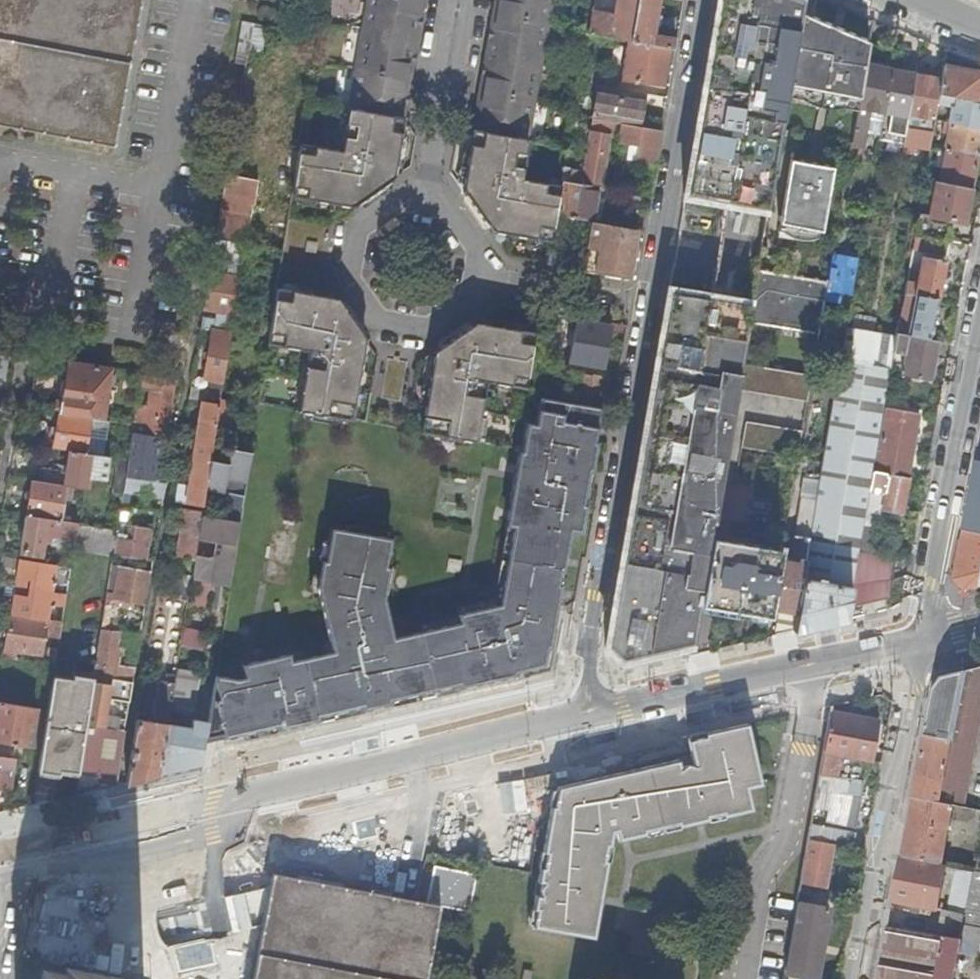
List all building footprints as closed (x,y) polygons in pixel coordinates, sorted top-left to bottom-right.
[(114,145),(142,0),(0,0),(0,124),(114,145)] [(342,150),(300,143),(292,197),(354,207),(369,196),(364,189),(372,183),(377,190),(393,178),(406,106),(402,106),(404,93),(408,94),(413,65),(409,64),(411,53),(415,53),(419,29),(415,28),(417,16),(421,17),(424,0),(368,0),(342,150)] [(491,28),(494,29),(492,41),(489,41),(485,65),(488,65),(486,77),(483,76),(478,106),(481,107),(479,119),(476,118),(463,191),(474,207),(481,202),(487,210),(480,215),(491,231),(551,241),(555,216),(560,189),(519,181),(551,0),(496,0),(491,28)] [(613,16),(610,38),(628,42),(629,42),(636,0),(616,0),(613,16)] [(629,42),(669,49),(673,49),(677,29),(654,25),(658,0),(636,0),(629,42)] [(800,12),(802,1),(800,0),(717,0),(684,195),(766,209),(785,97),(800,12)] [(822,99),(834,26),(800,12),(785,97),(799,99),(803,96),(822,99)] [(613,16),(591,13),(587,34),(610,38),(613,16)] [(260,58),(266,25),(241,21),(236,54),(260,58)] [(869,40),(834,26),(822,99),(827,100),(840,102),(843,106),(851,108),(857,109),(865,64),(869,40)] [(629,42),(628,42),(622,78),(663,85),(669,49),(629,42)] [(890,69),(865,64),(857,109),(851,141),(863,143),(869,109),(882,111),(890,69)] [(940,77),(938,94),(977,102),(979,86),(979,72),(942,64),(940,77)] [(595,70),(581,67),(581,68),(579,82),(593,85),(595,70)] [(915,73),(890,69),(882,111),(880,124),(904,129),(905,127),(907,113),(915,73)] [(940,77),(915,73),(907,113),(926,117),(924,130),(931,131),(933,119),(938,94),(940,77)] [(643,94),(598,86),(593,118),(637,126),(643,94)] [(977,102),(938,94),(933,119),(947,122),(979,128),(979,102),(977,102)] [(820,106),(822,99),(803,96),(799,99),(803,101),(812,105),(820,106)] [(827,100),(822,99),(820,106),(825,107),(833,107),(843,106),(840,102),(827,100)] [(926,117),(907,113),(905,127),(924,130),(926,117)] [(637,126),(593,118),(590,132),(619,137),(618,143),(629,145),(626,160),(653,164),(659,130),(637,126)] [(943,146),(944,147),(978,153),(979,142),(979,128),(947,122),(943,146)] [(564,167),(562,182),(598,188),(601,188),(608,140),(588,137),(584,165),(583,171),(578,170),(564,167)] [(780,216),(801,219),(814,146),(793,142),(780,216)] [(943,146),(934,145),(931,165),(941,166),(944,147),(943,146)] [(814,146),(801,219),(823,222),(836,149),(814,146)] [(938,181),(971,187),(978,153),(944,147),(941,166),(938,181)] [(923,178),(917,213),(928,215),(935,181),(923,178)] [(917,213),(915,235),(946,239),(948,225),(939,223),(940,217),(964,221),(971,187),(938,181),(935,181),(928,215),(917,213)] [(562,182),(560,189),(555,216),(573,219),(591,222),(598,188),(562,182)] [(364,189),(369,196),(373,193),(377,190),(372,183),(364,189)] [(248,227),(254,189),(225,184),(219,222),(248,227)] [(477,210),(480,215),(487,210),(481,202),(474,207),(477,210)] [(697,213),(685,211),(680,235),(693,237),(697,213)] [(573,219),(555,216),(551,241),(547,264),(565,267),(567,255),(573,219)] [(219,222),(215,246),(245,251),(248,227),(219,222)] [(635,229),(591,222),(585,258),(583,270),(627,277),(635,229)] [(915,235),(912,249),(946,255),(949,240),(946,239),(915,235)] [(318,242),(307,241),(305,252),(316,254),(318,242)] [(245,251),(215,246),(213,256),(231,259),(228,277),(217,275),(219,268),(211,267),(204,312),(216,314),(215,320),(213,332),(231,335),(245,251)] [(759,252),(750,303),(747,322),(782,328),(794,258),(759,252)] [(832,252),(830,264),(823,300),(837,302),(839,292),(850,293),(857,257),(832,252)] [(583,270),(585,258),(567,255),(565,267),(583,270)] [(906,280),(904,293),(937,300),(946,260),(922,256),(917,282),(906,280)] [(794,258),(782,328),(817,335),(823,300),(830,264),(794,258)] [(298,410),(351,419),(365,339),(353,323),(346,328),(341,320),(347,315),(336,299),(277,289),(268,343),(308,350),(298,410)] [(668,289),(605,647),(621,660),(648,654),(692,644),(699,604),(710,537),(736,388),(740,361),(743,347),(747,322),(750,303),(668,289)] [(904,293),(896,332),(929,338),(937,300),(904,293)] [(346,328),(353,323),(350,319),(347,315),(341,320),(346,328)] [(849,327),(872,332),(875,320),(852,315),(849,327)] [(203,318),(201,330),(213,332),(215,320),(203,318)] [(574,332),(571,349),(569,361),(604,367),(607,352),(606,351),(610,326),(577,320),(574,332)] [(531,360),(535,333),(475,323),(459,333),(464,340),(456,346),(451,339),(435,350),(421,431),(475,440),(485,380),(526,387),(531,360)] [(815,496),(792,631),(819,624),(846,618),(848,605),(858,546),(865,510),(871,470),(889,366),(894,336),(872,332),(849,327),(844,326),(818,484),(815,496)] [(191,388),(189,401),(203,403),(220,406),(231,335),(213,332),(206,378),(212,380),(210,391),(191,388)] [(895,332),(894,336),(889,366),(902,368),(901,373),(929,379),(937,339),(929,338),(896,332),(895,332)] [(464,340),(459,333),(455,337),(451,339),(456,346),(464,340)] [(743,347),(740,361),(755,364),(757,350),(743,347)] [(551,365),(531,360),(526,387),(525,394),(541,397),(546,397),(547,388),(550,375),(551,365)] [(740,361),(736,388),(806,400),(811,374),(755,364),(740,361)] [(62,396),(59,414),(99,421),(103,421),(112,369),(68,363),(65,381),(61,380),(59,396),(62,396)] [(551,365),(550,375),(560,377),(561,367),(551,365)] [(599,407),(602,408),(607,378),(576,373),(573,393),(547,388),(546,397),(599,407)] [(128,460),(123,492),(130,493),(162,498),(165,483),(157,482),(174,382),(145,377),(142,393),(151,395),(150,405),(138,403),(128,460)] [(593,442),(599,407),(546,397),(541,397),(536,426),(526,424),(521,450),(518,450),(506,524),(513,525),(500,601),(458,611),(460,620),(394,636),(383,597),(387,566),(384,565),(388,536),(329,528),(324,560),(320,560),(316,585),(333,651),(291,661),(289,653),(242,664),(245,677),(236,680),(215,676),(207,722),(205,737),(222,732),(224,741),(239,737),(238,734),(277,725),(278,728),(318,719),(317,715),(361,705),(362,709),(390,703),(389,700),(457,684),(458,688),(515,675),(514,673),(544,666),(548,646),(549,646),(560,584),(557,583),(560,568),(563,568),(570,530),(580,531),(584,504),(582,504),(588,469),(591,469),(596,443),(593,442)] [(211,462),(216,427),(220,406),(203,403),(190,485),(187,505),(203,508),(206,490),(211,462)] [(887,407),(875,470),(908,477),(919,413),(887,407)] [(53,448),(68,451),(84,453),(89,426),(98,427),(99,421),(59,414),(53,448)] [(796,455),(801,430),(744,419),(740,445),(796,455)] [(84,453),(103,456),(108,422),(103,421),(99,421),(98,427),(89,426),(84,453)] [(239,522),(250,453),(231,450),(229,464),(211,462),(206,490),(224,492),(220,519),(239,522)] [(39,481),(67,486),(85,489),(87,477),(105,480),(109,457),(103,456),(84,453),(68,451),(65,471),(41,468),(39,481)] [(792,479),(796,461),(761,454),(757,473),(792,479)] [(118,459),(113,493),(123,495),(123,492),(128,460),(118,459)] [(979,462),(978,462),(954,580),(967,589),(979,585),(979,462)] [(875,470),(871,470),(865,510),(868,511),(866,525),(878,527),(881,514),(900,518),(908,477),(875,470)] [(32,480),(27,515),(47,519),(61,521),(67,486),(39,481),(32,480)] [(804,494),(815,496),(818,484),(806,482),(804,494)] [(178,484),(175,503),(187,505),(190,485),(178,484)] [(123,492),(123,495),(120,509),(128,510),(130,493),(123,492)] [(778,607),(773,635),(783,633),(792,631),(815,496),(804,494),(792,561),(779,559),(770,606),(778,607)] [(120,509),(119,517),(131,519),(132,514),(132,511),(128,510),(120,509)] [(202,513),(185,510),(177,559),(194,562),(195,557),(198,539),(202,516),(202,513)] [(47,519),(27,515),(21,553),(41,556),(43,541),(47,519)] [(216,542),(235,545),(239,522),(220,519),(208,517),(202,516),(198,539),(216,542)] [(47,519),(43,541),(74,546),(78,523),(61,521),(47,519)] [(74,546),(73,550),(113,555),(117,530),(78,523),(74,546)] [(129,526),(127,540),(124,556),(146,560),(150,530),(129,526)] [(710,537),(699,604),(769,616),(770,606),(779,559),(780,550),(775,549),(710,537)] [(124,556),(127,540),(118,538),(116,555),(124,556)] [(209,576),(230,580),(234,556),(235,545),(216,542),(213,559),(195,557),(194,562),(192,579),(208,581),(209,576)] [(858,546),(848,605),(888,595),(896,553),(858,546)] [(462,558),(450,556),(447,570),(460,572),(462,558)] [(20,560),(7,558),(6,565),(19,567),(20,560)] [(18,577),(17,587),(52,592),(67,594),(71,568),(20,560),(19,567),(17,577),(18,577)] [(118,567),(111,566),(106,598),(113,599),(118,567)] [(118,567),(113,599),(136,603),(144,605),(150,572),(118,567)] [(188,602),(192,579),(178,577),(176,587),(159,584),(157,597),(188,602)] [(16,586),(12,614),(62,622),(64,614),(49,612),(52,592),(17,587),(16,586)] [(113,599),(106,598),(105,604),(117,606),(135,609),(136,603),(113,599)] [(105,604),(101,630),(104,631),(112,632),(117,606),(105,604)] [(44,632),(60,634),(62,625),(11,617),(5,654),(14,655),(15,650),(41,654),(44,632)] [(112,632),(104,631),(96,682),(110,684),(114,666),(117,648),(119,634),(112,632)] [(198,639),(185,636),(184,645),(196,648),(198,639)] [(213,642),(200,639),(198,648),(211,651),(213,642)] [(50,643),(46,664),(56,666),(59,644),(50,643)] [(134,669),(137,651),(117,648),(114,666),(134,669)] [(128,701),(134,669),(114,666),(110,684),(109,691),(108,698),(128,701)] [(956,805),(958,798),(965,800),(979,723),(979,668),(965,672),(952,740),(940,802),(912,796),(901,856),(941,864),(952,805),(956,805)] [(177,669),(176,677),(170,713),(189,716),(194,712),(200,673),(177,669)] [(952,740),(965,672),(943,678),(933,690),(925,735),(952,740)] [(49,710),(43,749),(39,772),(58,775),(59,771),(78,773),(86,725),(92,689),(93,678),(75,675),(74,680),(54,677),(49,710)] [(143,779),(160,775),(168,725),(170,713),(176,677),(166,675),(163,691),(159,690),(154,723),(137,720),(126,783),(143,779)] [(109,691),(92,689),(86,725),(103,728),(108,698),(109,691)] [(0,703),(0,743),(43,749),(49,710),(0,703)] [(865,720),(830,713),(813,809),(826,812),(824,823),(855,828),(865,772),(868,751),(873,752),(875,739),(871,737),(875,716),(866,715),(865,720)] [(117,719),(115,730),(123,731),(125,721),(117,719)] [(187,769),(200,766),(205,737),(207,722),(192,720),(191,728),(168,725),(160,775),(187,769)] [(706,736),(688,741),(691,755),(676,759),(676,761),(556,789),(556,791),(553,809),(550,808),(542,852),(545,853),(542,870),(539,869),(537,881),(534,881),(532,897),(534,898),(532,909),(535,910),(532,928),(592,938),(598,907),(575,903),(577,889),(600,893),(605,863),(602,863),(605,845),(608,845),(611,832),(616,831),(614,822),(629,820),(632,836),(645,834),(644,830),(661,826),(663,826),(679,823),(680,825),(693,822),(689,800),(702,797),(706,816),(724,812),(725,815),(752,808),(747,787),(761,784),(753,751),(746,724),(705,733),(706,736)] [(86,725),(78,773),(74,795),(98,790),(114,786),(123,731),(115,730),(103,728),(86,725)] [(925,735),(912,796),(940,802),(952,740),(925,735)] [(879,774),(883,754),(873,752),(868,751),(865,772),(879,774)] [(9,791),(13,760),(0,758),(0,789),(9,791)] [(553,809),(556,791),(550,790),(547,808),(550,808),(553,809)] [(693,822),(706,819),(706,816),(702,797),(689,800),(693,822)] [(958,798),(956,805),(964,807),(965,800),(958,798)] [(726,818),(725,815),(724,812),(706,816),(706,819),(707,823),(726,818)] [(614,822),(616,831),(618,840),(632,836),(629,820),(614,822)] [(679,823),(663,826),(664,832),(680,828),(680,825),(679,823)] [(644,830),(645,834),(646,836),(662,832),(661,826),(644,830)] [(810,826),(808,839),(851,847),(854,834),(810,826)] [(169,840),(111,853),(117,880),(175,868),(169,840)] [(807,842),(800,882),(825,887),(832,847),(807,842)] [(602,863),(605,863),(608,863),(611,846),(608,845),(605,845),(602,863)] [(536,869),(539,869),(542,870),(545,853),(542,852),(539,852),(536,869)] [(937,908),(944,869),(945,865),(941,864),(901,856),(893,900),(914,904),(923,906),(921,913),(930,914),(932,908),(937,908)] [(470,911),(477,872),(433,864),(427,901),(438,903),(437,906),(440,906),(470,911)] [(956,867),(954,872),(946,909),(943,909),(941,920),(962,925),(967,897),(972,870),(956,867)] [(853,870),(838,868),(835,883),(850,885),(853,870)] [(979,899),(979,872),(972,870),(967,897),(979,899)] [(440,906),(437,906),(415,902),(390,897),(368,893),(343,888),(320,884),(296,879),(273,875),(272,875),(258,949),(253,977),(253,978),(414,978),(417,962),(429,964),(440,906)] [(575,903),(598,907),(600,893),(577,889),(575,903)] [(967,897),(962,925),(959,939),(979,942),(979,943),(979,899),(967,897)] [(797,901),(784,971),(817,978),(829,907),(797,901)] [(923,906),(914,904),(913,911),(921,913),(923,906)] [(535,910),(532,909),(529,908),(526,927),(532,928),(535,910)] [(941,920),(938,935),(958,939),(959,939),(962,925),(941,920)] [(979,942),(959,939),(958,939),(938,935),(888,925),(878,978),(953,978),(958,953),(976,956),(979,942)] [(208,969),(200,942),(173,950),(181,977),(208,969)] [(429,964),(417,962),(414,978),(426,978),(429,964)] [(66,969),(64,975),(43,971),(41,978),(119,978),(66,969)]
